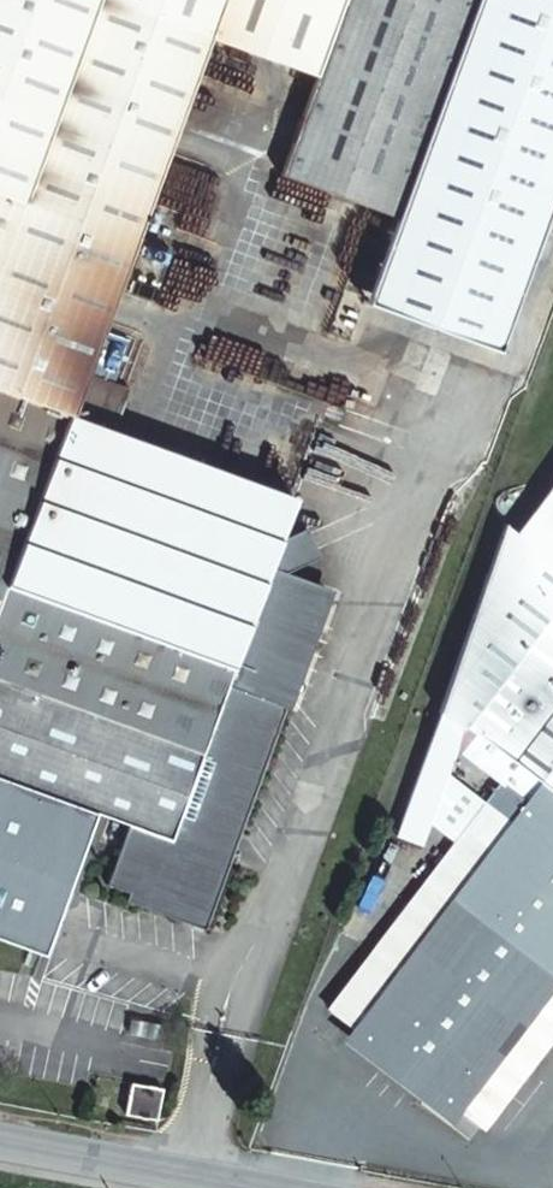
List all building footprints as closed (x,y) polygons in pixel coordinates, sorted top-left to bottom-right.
[(97,332),(124,256),(166,140),(205,36),(316,77),(281,174),(393,216),(403,188),(526,233),(552,160),(552,0),(0,0),(0,937),(42,953),(94,810),(127,822),(105,883),(193,916),(213,859),(205,840),(215,835),(218,842),(234,834),(285,693),(275,689),(307,600),(259,582),(290,498),(111,433),(127,389),(110,383),(82,373),(97,332)] [(485,346),(526,233),(403,188),(393,216),(362,301),(485,346)] [(168,251),(142,242),(124,293),(150,303),(168,251)] [(125,342),(97,332),(82,373),(110,383),(125,342)] [(552,796),(552,521),(530,552),(465,728),(552,796)] [(504,534),(440,709),(465,728),(530,552),(504,534)] [(480,1127),(526,1068),(552,1032),(552,796),(465,728),(440,709),(398,827),(422,836),(427,822),(433,807),(454,752),(503,788),(468,833),(458,846),(328,1014),(360,1037),(370,1024),(457,1091),(448,1103),(480,1127)] [(433,807),(427,822),(458,846),(468,833),(433,807)] [(422,836),(398,827),(395,835),(419,844),(422,836)] [(203,919),(234,834),(218,842),(215,835),(205,840),(213,859),(193,916),(203,919)] [(360,1037),(448,1103),(457,1091),(370,1024),(360,1037)] [(159,1089),(129,1084),(122,1115),(152,1119),(159,1089)]
